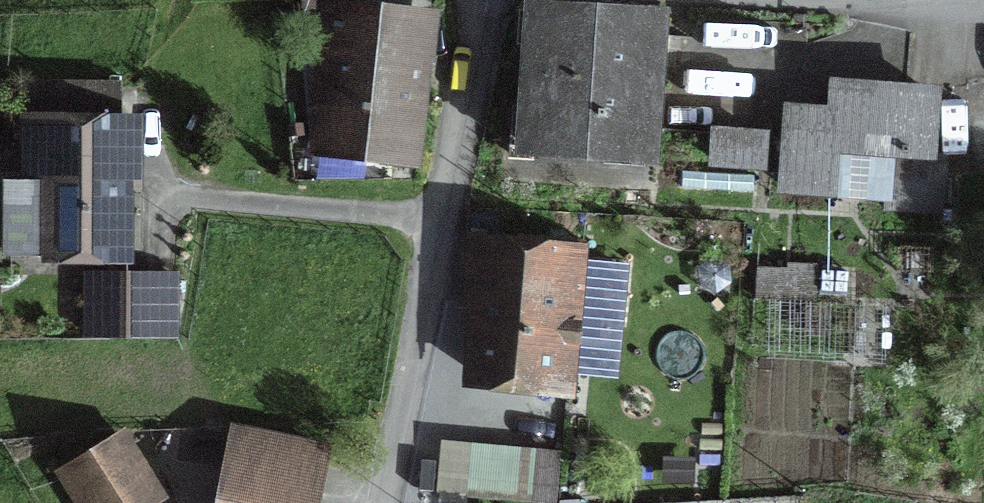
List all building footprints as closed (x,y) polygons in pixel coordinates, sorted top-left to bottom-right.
[(424,57),(428,16),(323,6),(313,104),(321,105),(317,147),(414,158),(421,92),(406,90),(410,56),(424,57)] [(646,154),(657,17),(535,10),(528,107),(513,106),(510,154),(528,155),(529,146),(646,154)] [(114,253),(115,85),(24,84),(24,183),(7,183),(6,252),(114,253)] [(933,155),(937,96),(837,88),(834,130),(787,126),(783,186),(831,190),(834,149),(890,153),(886,206),(942,211),(942,156),(933,155)] [(761,163),(763,136),(715,132),(713,160),(761,163)] [(570,385),(584,241),(520,235),(518,251),(491,248),(477,375),(570,385)] [(174,333),(175,276),(87,274),(86,331),(174,333)] [(325,451),(234,433),(219,502),(314,502),(325,451)] [(143,495),(114,448),(77,470),(98,502),(130,502),(143,495)] [(523,451),(466,449),(463,500),(521,502),(523,451)]
